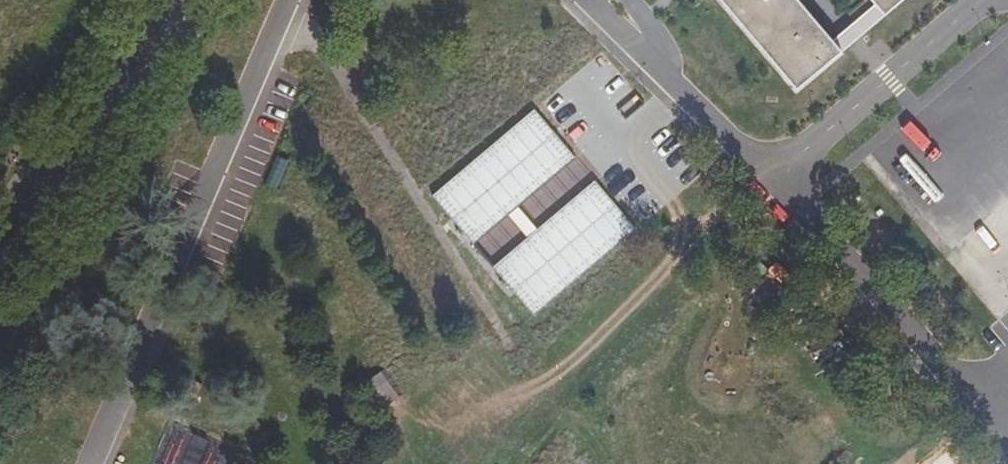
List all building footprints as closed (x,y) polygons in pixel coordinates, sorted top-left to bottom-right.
[(795,93),(843,53),(798,0),(720,0),(795,93)] [(874,4),(885,16),(903,0),(871,0),(874,4)] [(552,242),(610,211),(580,155),(586,152),(570,123),(580,117),(557,73),(534,85),(512,43),(466,67),(515,160),(510,163),(552,242)]
